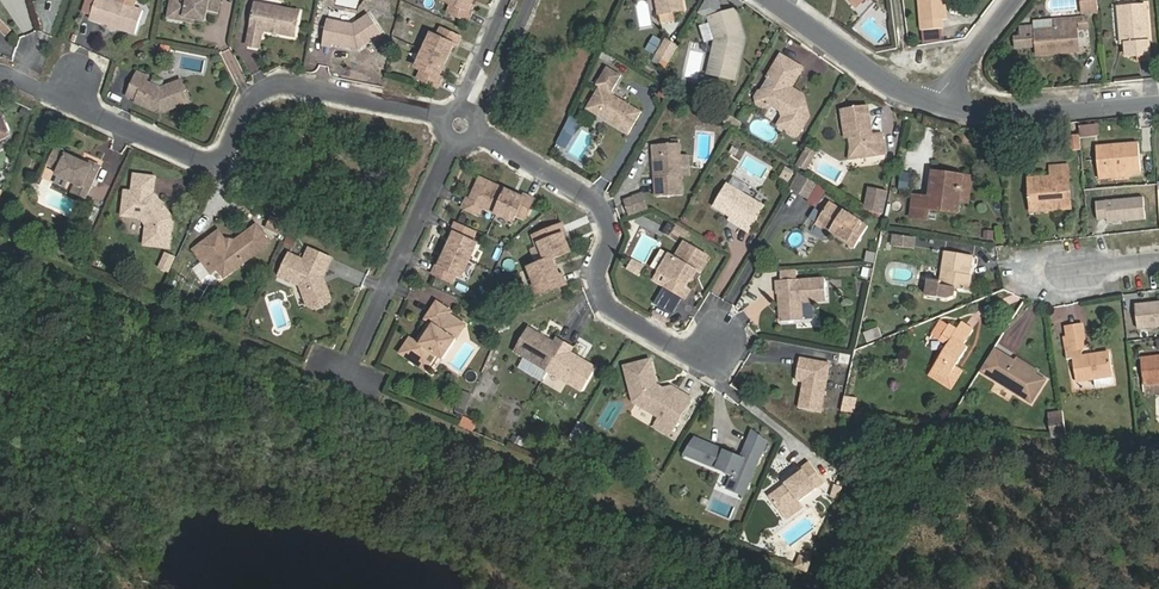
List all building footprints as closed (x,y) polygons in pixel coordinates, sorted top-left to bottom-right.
[(92,0),(79,0),(75,12),(87,15),(92,0)] [(111,1),(107,0),(92,0),(87,15),(86,19),(131,33),(138,9),(129,7),(124,5),(125,1),(130,3),(131,0),(111,0),(111,1)] [(165,18),(181,21),(182,18),(191,19),(201,21),(203,12),(215,14),(217,0),(168,0),(165,18)] [(443,0),(449,3),(445,12),(463,21),(467,13),(464,11),(469,0),(443,0)] [(657,16),(682,11),(680,0),(654,0),(657,16)] [(921,21),(942,19),(947,19),(945,0),(920,0),(921,21)] [(1099,13),(1098,0),(1082,0),(1084,14),(1099,13)] [(248,36),(260,38),(261,31),(294,37),(297,12),(254,5),(248,36)] [(1118,8),(1120,30),(1124,30),(1125,44),(1126,56),(1150,54),(1146,6),(1118,8)] [(734,77),(741,41),(736,41),(735,34),(740,33),(732,9),(707,17),(713,38),(707,73),(734,77)] [(354,23),(376,35),(379,33),(367,14),(354,23)] [(13,30),(0,18),(0,32),(6,38),(13,30)] [(1058,47),(1077,45),(1076,18),(1054,21),(1055,28),(1035,30),(1037,55),(1058,53),(1058,47)] [(942,19),(921,21),(922,31),(942,28),(942,19)] [(356,49),(376,35),(354,23),(350,25),(324,20),(319,45),(329,47),(330,44),(356,49)] [(427,34),(419,50),(441,61),(449,45),(452,46),(456,38),(437,29),(433,36),(427,34)] [(258,50),(260,38),(248,36),(246,47),(258,50)] [(649,53),(654,55),(663,39),(658,36),(649,53)] [(663,39),(654,55),(668,63),(677,47),(663,39)] [(1078,51),(1077,45),(1058,47),(1058,53),(1078,51)] [(441,61),(419,50),(417,54),(440,65),(441,61)] [(699,79),(703,52),(689,50),(685,77),(699,79)] [(434,77),(440,65),(417,54),(411,67),(417,69),(412,79),(432,88),(437,79),(434,77)] [(768,85),(757,92),(755,96),(756,104),(761,107),(769,105),(780,111),(783,117),(782,120),(790,125),(791,129),(797,132),(802,131),(813,112),(802,95),(789,87),(801,68),(780,55),(767,76),(773,79),(768,85)] [(143,74),(132,70),(122,94),(132,98),(131,101),(154,111),(184,101),(176,80),(155,87),(140,80),(143,74)] [(640,111),(598,86),(586,108),(627,132),(640,111)] [(875,151),(875,155),(885,153),(881,131),(873,132),(868,104),(841,109),(845,131),(849,130),(850,137),(852,147),(861,153),(875,151)] [(569,116),(557,145),(568,149),(580,120),(569,116)] [(725,124),(739,130),(742,121),(728,116),(725,124)] [(11,138),(6,124),(2,125),(0,119),(0,143),(11,138)] [(1084,126),(1084,134),(1098,135),(1098,126),(1084,126)] [(659,175),(655,175),(657,195),(682,193),(681,173),(679,154),(678,142),(653,143),(654,152),(658,152),(659,175)] [(1099,172),(1129,170),(1139,170),(1138,142),(1097,146),(1099,172)] [(72,181),(85,187),(96,163),(87,159),(84,163),(60,152),(59,150),(54,147),(53,149),(49,147),(43,163),(54,168),(52,172),(72,181)] [(849,159),(875,155),(875,151),(861,153),(852,147),(847,147),(849,159)] [(679,154),(681,173),(690,173),(688,153),(679,154)] [(1048,202),(1049,210),(1071,208),(1068,167),(1050,169),(1050,176),(1028,178),(1030,202),(1048,202)] [(1129,176),(1129,170),(1099,172),(1100,179),(1129,176)] [(932,171),(932,178),(961,181),(962,175),(932,171)] [(902,172),(898,186),(910,189),(913,174),(902,172)] [(150,176),(131,173),(128,190),(121,189),(118,213),(136,216),(142,224),(140,243),(164,247),(168,218),(148,193),(150,176)] [(817,184),(799,173),(790,189),(808,199),(817,184)] [(962,175),(961,181),(959,201),(968,203),(972,176),(962,175)] [(959,201),(961,181),(932,178),(929,197),(914,196),(911,217),(927,220),(929,209),(958,212),(959,201)] [(480,207),(494,214),(505,192),(478,180),(469,200),(465,199),(462,208),(476,215),(480,207)] [(82,195),(85,187),(72,181),(68,190),(82,195)] [(764,203),(727,182),(714,203),(741,219),(738,225),(748,230),(764,203)] [(888,192),(872,188),(868,207),(884,211),(888,192)] [(530,199),(522,196),(521,200),(505,192),(494,214),(511,221),(514,216),(522,219),(530,199)] [(625,200),(631,214),(647,208),(642,194),(625,200)] [(1148,218),(1145,197),(1098,202),(1100,220),(1109,219),(1110,223),(1148,218)] [(868,225),(830,201),(817,223),(855,247),(868,225)] [(1031,211),(1049,210),(1048,202),(1030,202),(1031,211)] [(271,217),(266,227),(281,235),(286,223),(271,217)] [(539,244),(547,261),(552,259),(571,251),(564,235),(566,233),(562,224),(533,236),(537,245),(539,244)] [(223,242),(221,239),(215,230),(189,248),(196,258),(203,253),(207,258),(213,266),(231,267),(263,244),(264,239),(253,225),(232,240),(228,243),(223,242)] [(451,236),(444,250),(467,261),(473,246),(468,243),(472,233),(453,225),(449,234),(451,236)] [(993,240),(994,230),(983,230),(983,240),(993,240)] [(913,239),(894,235),(892,246),(911,249),(913,239)] [(698,272),(704,262),(709,254),(685,240),(681,248),(676,256),(670,252),(654,280),(686,299),(692,290),(688,288),(698,272)] [(305,248),(300,260),(285,253),(275,276),(296,285),(303,304),(310,308),(323,303),(326,296),(319,276),(327,258),(305,248)] [(467,261),(444,250),(437,266),(434,265),(430,274),(448,283),(453,274),(459,277),(467,261)] [(973,275),(971,275),(965,274),(969,255),(944,251),(940,280),(929,279),(926,295),(938,297),(946,295),(947,286),(970,290),(973,275)] [(200,263),(207,258),(203,253),(196,258),(200,263)] [(171,260),(162,255),(155,270),(165,274),(171,260)] [(965,274),(971,275),(974,255),(969,255),(965,274)] [(559,273),(552,259),(547,261),(530,268),(537,283),(533,285),(538,296),(566,283),(561,272),(559,273)] [(632,259),(626,270),(639,277),(645,266),(632,259)] [(708,264),(704,262),(698,272),(701,274),(708,264)] [(200,282),(210,277),(202,263),(193,267),(200,282)] [(825,277),(778,281),(778,292),(780,292),(782,322),(803,319),(802,300),(827,298),(825,277)] [(1139,305),(1139,307),(1135,308),(1137,329),(1158,327),(1158,303),(1139,305)] [(456,342),(465,329),(458,324),(462,318),(448,308),(436,325),(439,327),(442,330),(426,350),(423,348),(417,343),(405,359),(431,377),(442,362),(449,367),(463,347),(456,342)] [(934,368),(940,373),(948,377),(967,347),(963,344),(973,329),(962,322),(958,329),(950,324),(941,338),(949,343),(934,368)] [(439,327),(423,348),(426,350),(442,330),(439,327)] [(879,327),(864,333),(868,342),(882,336),(879,327)] [(1102,378),(1112,376),(1109,353),(1082,357),(1081,347),(1086,347),(1083,327),(1067,329),(1070,349),(1066,350),(1067,359),(1073,359),(1076,381),(1102,378)] [(519,352),(551,372),(568,342),(562,338),(559,343),(533,328),(519,352)] [(473,334),(465,329),(456,342),(463,347),(473,334)] [(568,342),(551,372),(583,391),(598,367),(573,352),(575,347),(568,342)] [(1014,361),(995,350),(993,352),(1013,364),(1014,361)] [(993,352),(981,371),(1031,403),(1045,381),(1035,374),(1014,361),(1013,364),(993,352)] [(806,381),(802,408),(824,411),(832,362),(802,357),(798,380),(806,381)] [(1142,358),(1145,385),(1158,384),(1158,357),(1142,358)] [(1035,374),(1037,371),(1016,358),(1014,361),(1035,374)] [(647,361),(627,366),(636,402),(660,417),(657,422),(672,430),(692,398),(672,386),(658,389),(653,364),(647,361)] [(937,378),(940,373),(934,368),(930,374),(937,378)] [(1113,384),(1112,376),(1102,378),(1103,385),(1113,384)] [(855,402),(844,401),(841,415),(841,416),(853,418),(855,402)] [(1050,414),(1051,420),(1064,418),(1063,411),(1050,414)] [(1066,433),(1064,418),(1051,420),(1053,435),(1066,433)] [(578,444),(586,425),(577,422),(569,440),(578,444)] [(766,440),(753,430),(741,460),(694,438),(685,453),(734,475),(728,488),(745,495),(766,440)] [(1066,433),(1053,435),(1054,442),(1068,440),(1066,433)] [(788,481),(770,494),(782,510),(798,497),(800,500),(818,487),(815,483),(823,477),(811,460),(803,466),(805,469),(793,477),(794,480),(789,483),(788,481)] [(823,477),(815,483),(818,487),(826,481),(823,477)] [(798,497),(782,510),(787,516),(803,504),(800,500),(798,497)] [(808,568),(812,558),(802,554),(798,564),(808,568)]
